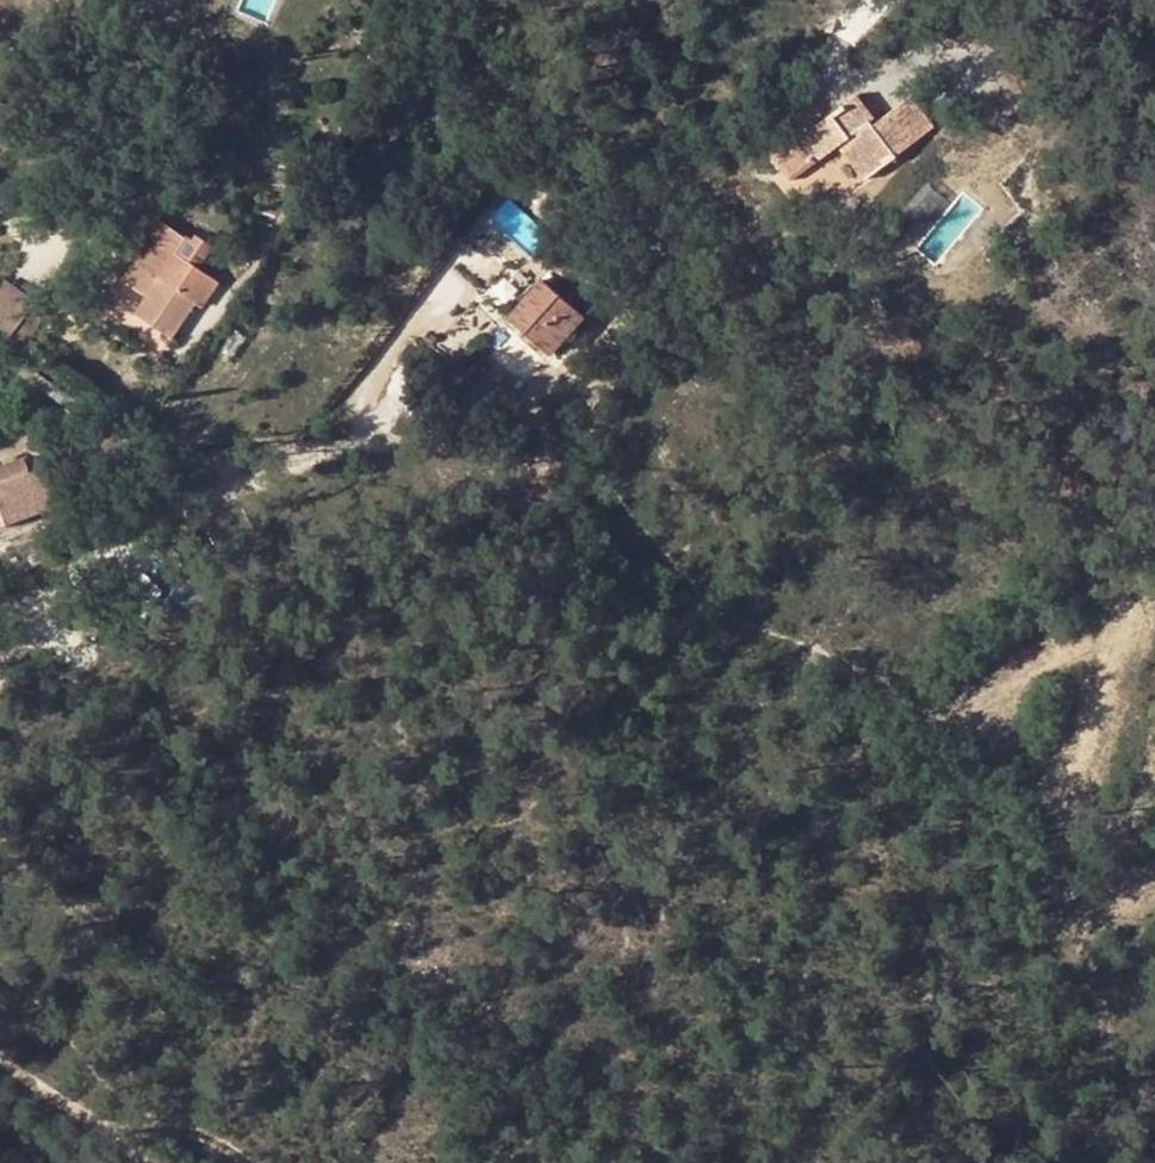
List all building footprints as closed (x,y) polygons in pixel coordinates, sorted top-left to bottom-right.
[(865,100),(806,145),(823,169),(838,157),(856,144),(880,177),(939,134),(914,103),(884,125),(880,118),(873,123),(868,119),(874,112),(865,100)] [(856,144),(838,157),(863,190),(880,177),(856,144)] [(823,169),(806,145),(775,168),(792,191),(823,169)] [(900,224),(919,238),(946,206),(927,191),(900,224)] [(159,241),(165,245),(154,260),(173,273),(186,257),(195,242),(170,225),(159,241)] [(186,257),(173,273),(154,260),(149,256),(129,283),(153,300),(142,317),(183,345),(208,309),(211,312),(229,288),(186,257)] [(546,286),(516,317),(561,356),(591,324),(546,286)] [(17,322),(8,335),(26,348),(52,310),(36,299),(19,324),(17,322)] [(44,482),(38,467),(0,482),(0,500),(44,482)] [(0,500),(0,524),(1,524),(7,535),(73,507),(60,475),(44,482),(0,500)] [(369,1142),(366,1142),(362,1143),(359,1145),(357,1149),(357,1153),(360,1157),(361,1158),(365,1160),(369,1159),(372,1156),(374,1152),(375,1148),(373,1144),(369,1142)]
